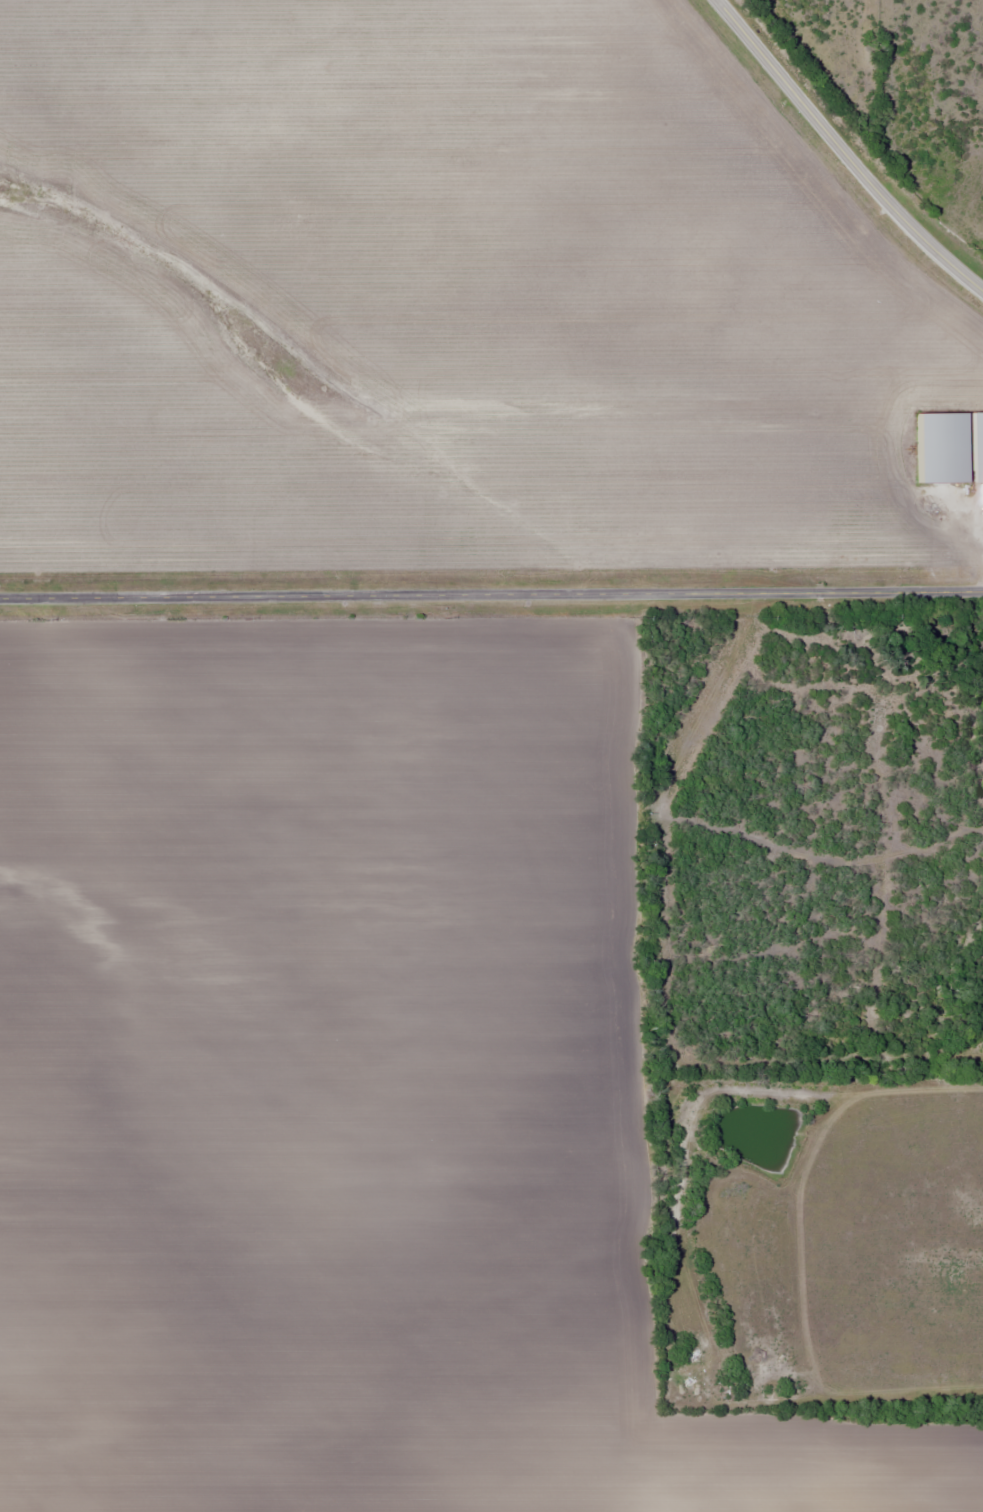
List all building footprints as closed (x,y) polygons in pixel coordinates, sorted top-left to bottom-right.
[(973,411),(973,482),(982,482),(982,411),(973,411)]
